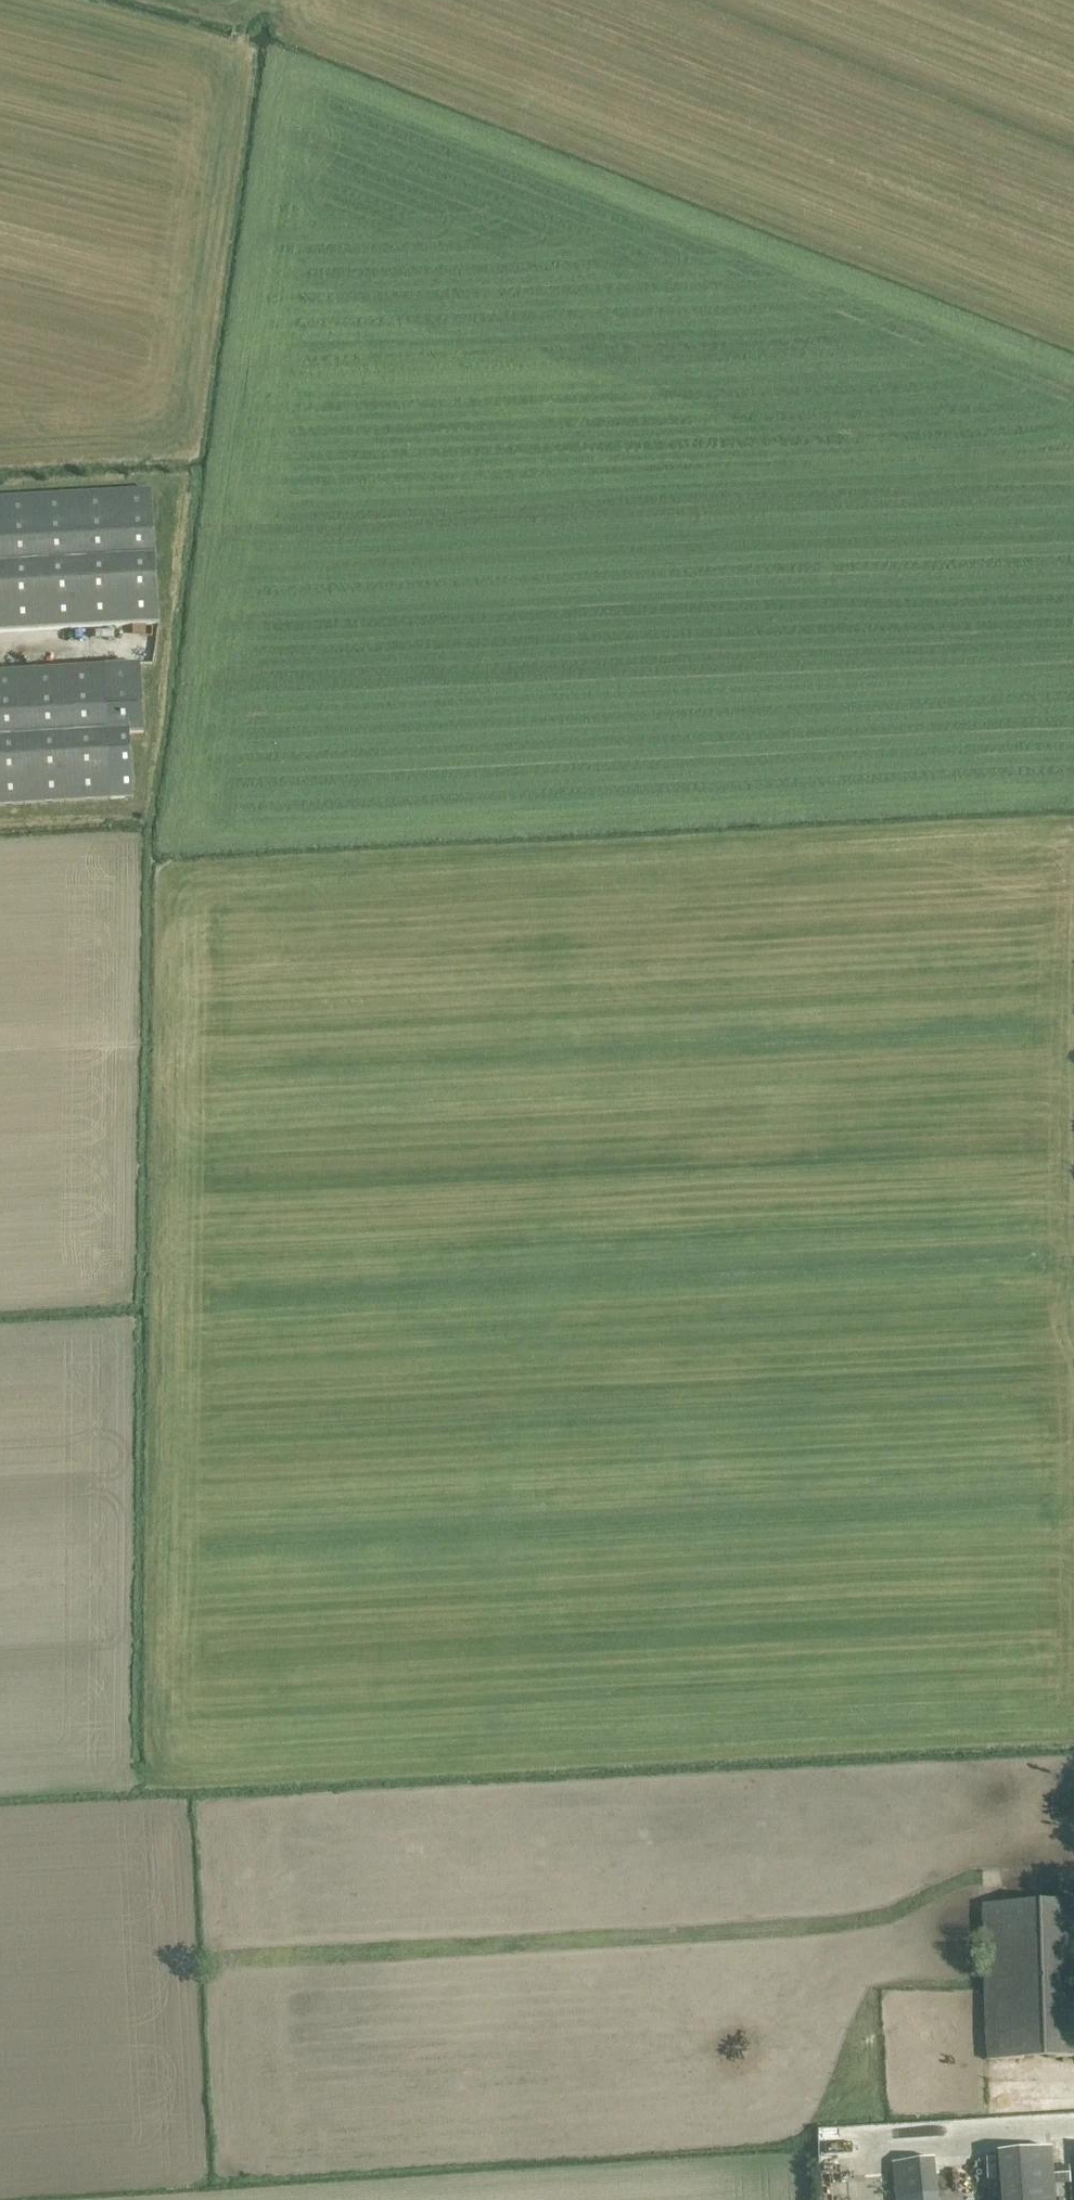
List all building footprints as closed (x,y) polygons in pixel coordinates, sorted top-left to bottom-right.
[(105,626),(158,623),(151,490),(0,498),(0,632),(105,626)] [(115,800),(136,799),(132,735),(147,734),(144,665),(108,667),(0,672),(0,806),(115,800)] [(983,1905),(988,2060),(1073,2057),(1073,1902),(983,1905)] [(1052,2148),(997,2152),(1001,2199),(1056,2199),(1054,2184),(1071,2183),(1070,2165),(1053,2166),(1052,2148)] [(935,2158),(892,2162),(895,2199),(939,2199),(935,2158)]
